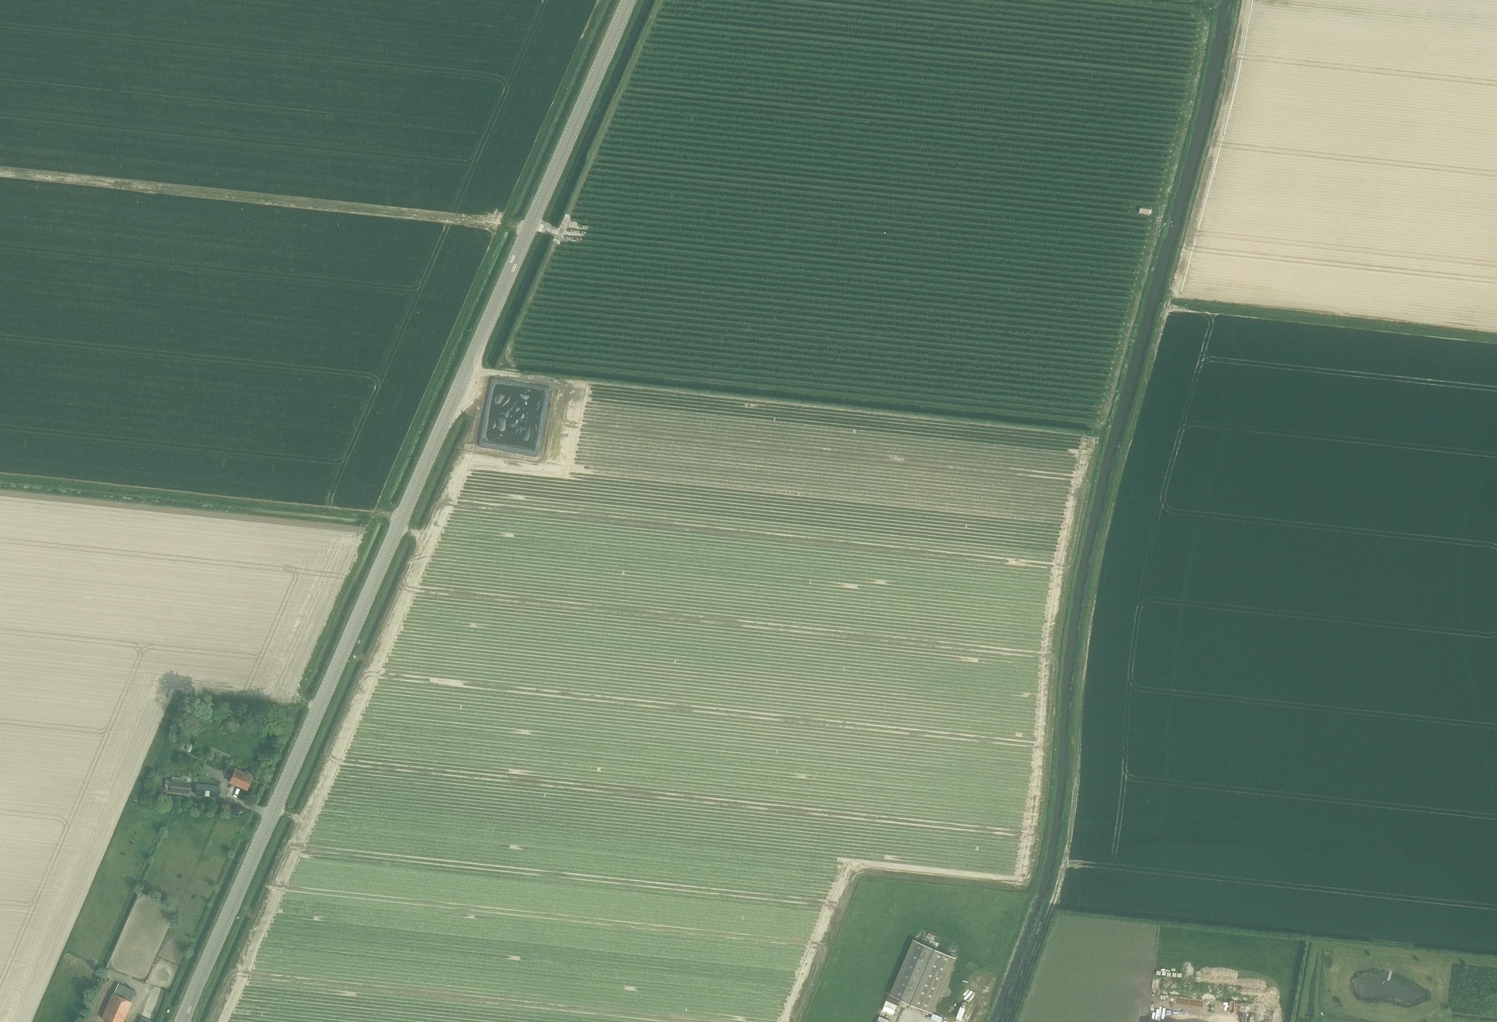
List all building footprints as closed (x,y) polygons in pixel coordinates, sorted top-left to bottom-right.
[(247,789),(252,777),(243,774),(241,771),(227,766),(225,772),(233,775),(230,782),(247,789)] [(190,793),(192,782),(173,780),(172,791),(190,793)] [(195,795),(219,797),(220,786),(196,783),(195,795)] [(932,1013),(956,958),(913,940),(889,995),(932,1013)] [(136,991),(118,983),(113,994),(112,993),(101,1018),(110,1021),(123,1021),(132,1002),(131,1002),(136,991)]
